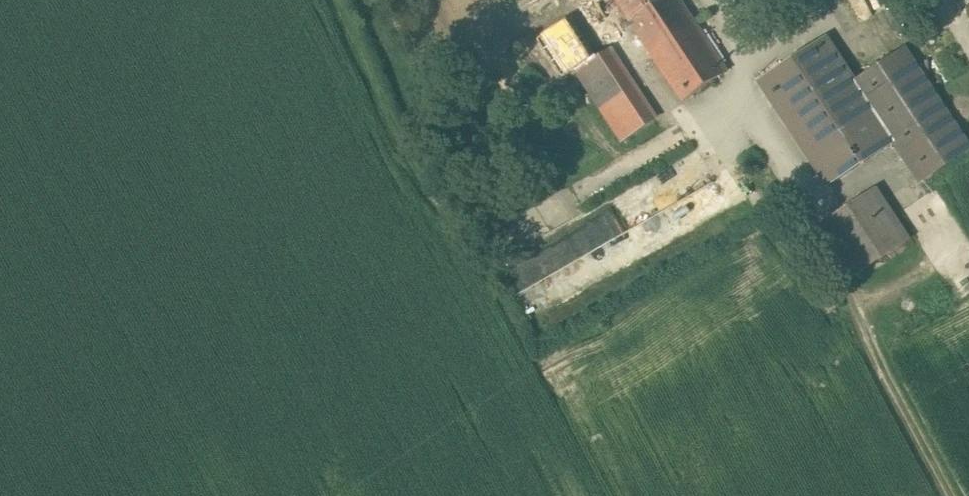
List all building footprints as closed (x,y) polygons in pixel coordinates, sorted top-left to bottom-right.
[(683,0),(616,0),(680,98),(728,67),(683,0)] [(792,32),(748,61),(760,80),(805,51),(792,32)] [(805,51),(760,80),(828,183),(893,140),(854,81),(826,38),(805,51)] [(619,59),(607,40),(580,56),(572,61),(621,139),(623,137),(628,145),(661,124),(637,87),(646,82),(627,53),(619,59)] [(854,81),(893,140),(920,181),(930,174),(968,148),(968,147),(904,48),(854,81)] [(907,241),(873,191),(823,224),(856,275),(907,241)]
